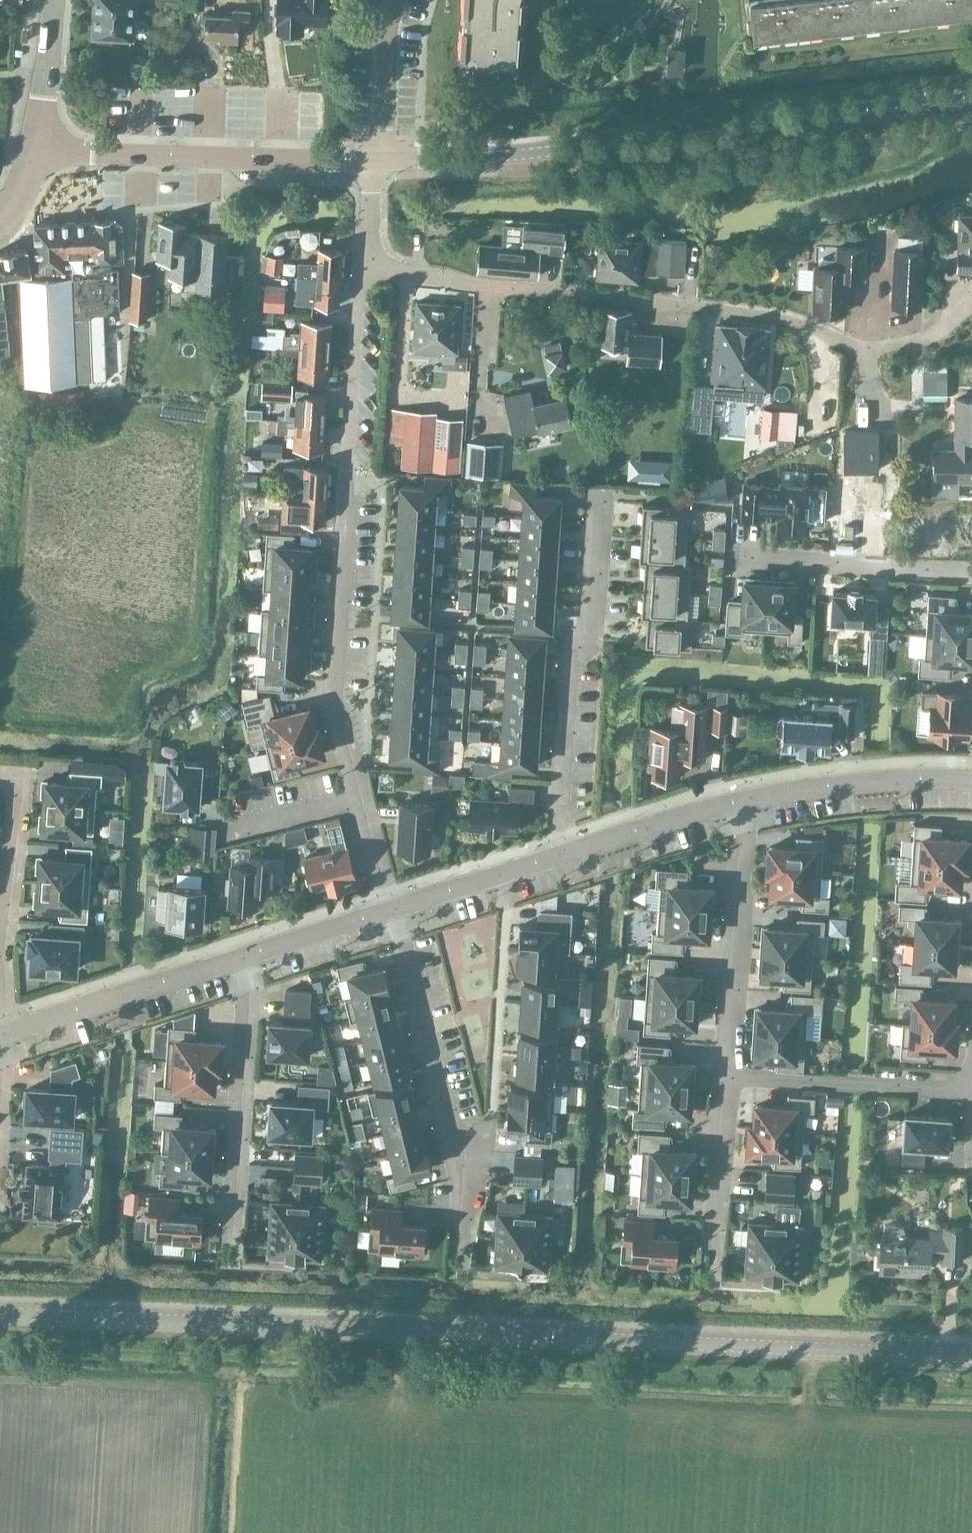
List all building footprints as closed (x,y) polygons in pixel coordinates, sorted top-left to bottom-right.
[(99,40),(113,41),(113,36),(132,37),(133,20),(135,20),(136,1),(134,1),(134,0),(96,0),(94,35),(99,36),(99,40)] [(205,8),(205,0),(188,0),(188,7),(205,8)] [(278,21),(279,21),(279,31),(303,32),(303,22),(326,22),(327,0),(279,0),(278,21)] [(496,81),(507,71),(507,64),(519,65),(520,55),(521,55),(523,31),(521,31),(522,13),(523,13),(524,0),(465,0),(465,8),(466,8),(465,25),(463,25),(461,51),(463,51),(463,60),(473,60),(472,69),(482,80),(496,81)] [(777,0),(749,3),(753,36),(765,35),(765,39),(781,37),(777,0)] [(777,0),(781,37),(798,35),(797,31),(809,30),(806,0),(778,0),(777,0)] [(809,30),(821,28),(822,32),(838,30),(835,0),(806,0),(809,30)] [(838,30),(854,28),(854,24),(866,23),(863,0),(835,0),(838,30)] [(866,23),(878,22),(878,26),(895,24),(892,0),(863,0),(866,23)] [(895,24),(911,22),(910,18),(922,17),(921,0),(892,0),(895,24)] [(922,17),(934,15),(935,19),(951,18),(949,0),(921,0),(922,17)] [(951,18),(971,15),(971,0),(949,0),(951,18)] [(221,37),(220,40),(238,41),(239,22),(250,23),(251,11),(234,9),(234,16),(206,14),(205,36),(221,37)] [(959,214),(957,270),(971,270),(971,214),(959,214)] [(102,221),(95,221),(97,263),(111,263),(124,262),(123,225),(117,220),(102,221)] [(37,279),(22,279),(26,382),(92,379),(107,379),(104,311),(120,311),(120,292),(119,268),(111,268),(111,263),(97,263),(95,221),(35,224),(36,249),(37,279)] [(156,259),(156,261),(171,262),(170,277),(198,278),(197,290),(242,292),(244,256),(227,255),(228,236),(187,233),(187,224),(160,222),(157,259),(156,259)] [(478,250),(478,256),(480,259),(479,270),(495,272),(495,274),(522,277),(522,275),(538,276),(540,250),(565,252),(567,226),(525,223),(522,248),(481,244),(480,248),(478,250)] [(686,256),(687,242),(687,241),(656,239),(656,242),(599,239),(597,278),(640,281),(640,271),(684,274),(686,256)] [(813,310),(821,310),(825,314),(834,315),(838,311),(846,311),(848,277),(864,277),(865,248),(837,247),(837,258),(823,257),(819,261),(819,266),(815,266),(813,310)] [(0,252),(0,275),(5,274),(30,272),(28,249),(0,252)] [(299,261),(298,275),(340,278),(342,251),(319,249),(318,263),(299,261)] [(892,306),(920,307),(923,251),(895,250),(892,306)] [(280,256),(268,255),(266,271),(278,272),(280,256)] [(130,318),(145,319),(149,272),(134,270),(130,318)] [(4,361),(3,351),(13,350),(5,274),(0,275),(0,361),(4,361)] [(296,302),(338,305),(340,278),(298,275),(296,302)] [(267,284),(266,307),(286,309),(288,285),(267,284)] [(413,352),(443,354),(443,351),(458,352),(461,305),(416,302),(413,352)] [(598,343),(629,345),(628,361),(659,364),(661,334),(630,331),(632,311),(600,309),(598,343)] [(285,334),(285,347),(330,350),(332,323),(303,321),(303,332),(293,332),(292,335),(285,334)] [(713,381),(766,385),(770,329),(717,324),(713,381)] [(546,353),(545,353),(549,371),(567,367),(563,349),(562,349),(560,340),(544,344),(546,353)] [(278,347),(278,360),(294,361),(294,354),(301,355),(300,375),(329,377),(330,350),(285,347),(278,347)] [(455,355),(454,368),(466,369),(467,356),(455,355)] [(265,379),(290,381),(291,370),(266,368),(265,379)] [(264,382),(263,398),(292,401),(294,384),(264,382)] [(712,431),(716,386),(695,384),(691,429),(712,431)] [(531,388),(504,394),(510,420),(514,419),(518,436),(573,423),(567,396),(535,404),(531,388)] [(77,392),(41,392),(40,417),(77,417),(77,392)] [(279,414),(279,420),(325,423),(326,395),(297,394),(296,415),(279,414)] [(932,479),(932,497),(960,497),(960,480),(971,480),(971,397),(956,397),(956,448),(934,448),(934,479),(932,479)] [(761,436),(790,440),(794,411),(765,407),(761,436)] [(262,409),(248,408),(247,416),(262,418),(262,409)] [(404,443),(402,467),(460,471),(463,425),(436,423),(436,418),(407,416),(407,410),(390,409),(388,442),(404,443)] [(279,420),(278,433),(286,433),(295,433),(294,448),(323,450),(325,423),(279,420)] [(878,430),(845,430),(845,470),(878,470),(878,471),(879,471),(879,430),(877,430),(878,430)] [(263,441),(262,452),(282,454),(283,443),(263,441)] [(503,444),(469,442),(466,474),(501,476),(503,444)] [(655,459),(653,481),(673,482),(674,461),(655,459)] [(284,485),(283,492),(310,494),(326,496),(327,468),(285,466),(284,480),(284,485)] [(244,473),(243,488),(257,489),(258,474),(244,473)] [(426,475),(425,487),(401,486),(400,509),(435,512),(436,489),(451,490),(452,477),(426,475)] [(684,493),(685,498),(727,500),(724,477),(684,493)] [(511,494),(525,495),(524,518),(558,520),(560,496),(537,495),(537,483),(512,481),(511,494)] [(745,482),(743,516),(763,518),(763,515),(779,517),(778,531),(786,531),(789,535),(793,536),(794,536),(798,535),(802,532),(805,533),(805,521),(824,522),(826,488),(808,487),(808,484),(781,482),(781,487),(765,486),(765,484),(745,482)] [(326,496),(310,494),(283,492),(281,530),(308,532),(309,522),(324,523),(326,496)] [(643,532),(643,533),(687,536),(689,508),(643,504),(643,512),(642,512),(641,522),(645,522),(645,533),(643,532)] [(435,512),(400,509),(398,531),(433,533),(435,512)] [(465,522),(477,523),(477,513),(465,512),(465,522)] [(483,524),(495,525),(496,514),(484,514),(483,524)] [(557,542),(558,520),(524,518),(522,539),(557,542)] [(714,528),(713,538),(726,539),(726,529),(714,528)] [(398,531),(397,553),(432,555),(433,533),(398,531)] [(294,534),(267,532),(265,567),(316,570),(317,564),(310,563),(310,559),(311,559),(311,558),(310,558),(311,547),(292,546),(293,535),(294,535),(294,534)] [(644,544),(639,544),(639,554),(640,554),(640,561),(646,562),(646,561),(686,563),(687,536),(643,533),(643,534),(645,534),(644,544)] [(726,539),(713,538),(713,548),(725,548),(726,539)] [(555,563),(557,542),(522,539),(521,561),(555,563)] [(462,545),(461,555),(474,556),(475,546),(462,545)] [(481,547),(481,556),(494,557),(494,548),(481,547)] [(432,555),(397,553),(395,574),(430,576),(432,555)] [(461,555),(461,565),(474,566),(474,556),(461,555)] [(481,556),(480,566),(493,567),(494,557),(481,556)] [(554,585),(555,563),(521,561),(519,583),(554,585)] [(645,567),(644,567),(643,577),(648,578),(647,588),(645,588),(645,589),(690,592),(692,563),(686,563),(646,561),(646,562),(645,567)] [(316,576),(316,570),(265,567),(264,589),(271,590),(273,590),(273,589),(308,591),(309,576),(316,576)] [(430,576),(395,574),(394,596),(429,598),(430,576)] [(771,582),(762,582),(762,579),(746,578),(745,603),(729,602),(729,601),(728,601),(726,633),(744,634),(744,629),(764,631),(766,601),(770,602),(772,579),(771,579),(771,582)] [(777,583),(772,582),(773,579),(772,579),(770,602),(766,601),(764,631),(789,632),(788,642),(802,643),(803,616),(802,615),(802,616),(791,616),(794,581),(778,580),(777,583)] [(553,607),(554,585),(519,583),(518,604),(553,607)] [(710,583),(709,593),(722,594),(723,584),(710,583)] [(834,591),(832,619),(837,619),(837,623),(857,625),(857,621),(872,622),(871,635),(887,636),(888,606),(875,606),(876,594),(861,593),(861,589),(847,588),(847,592),(834,591)] [(271,590),(270,609),(272,609),(272,610),(313,613),(314,607),(307,606),(308,591),(273,589),(273,590),(271,590)] [(459,589),(458,599),(471,600),(472,590),(459,589)] [(646,600),(642,599),(641,610),(642,610),(642,617),(648,617),(648,616),(688,619),(688,618),(690,592),(645,589),(647,589),(646,600)] [(491,591),(478,590),(478,600),(490,601),(491,591)] [(722,594),(709,593),(709,603),(721,604),(722,594)] [(926,634),(971,637),(971,613),(954,611),(955,596),(956,596),(956,595),(929,593),(926,634)] [(429,598),(394,596),(392,617),(427,619),(429,598)] [(458,599),(458,608),(471,609),(471,600),(458,599)] [(490,601),(478,600),(477,610),(489,610),(490,601)] [(553,607),(518,604),(516,625),(551,627),(553,607)] [(261,631),(305,634),(306,624),(307,624),(307,623),(306,623),(306,619),(313,619),(313,613),(272,610),(272,609),(270,609),(262,609),(261,631)] [(647,623),(646,623),(645,633),(650,633),(649,644),(647,644),(647,645),(692,648),(694,619),(688,618),(688,619),(648,616),(648,617),(647,623)] [(435,628),(400,625),(398,649),(433,651),(435,628)] [(267,653),(310,656),(311,650),(304,649),(304,646),(305,646),(306,645),(306,644),(304,644),(305,634),(261,631),(259,653),(267,653)] [(510,633),(509,657),(543,659),(545,635),(510,633)] [(726,634),(714,633),(713,643),(725,643),(726,634)] [(926,634),(925,657),(920,656),(919,674),(951,677),(951,675),(950,675),(951,660),(971,661),(971,637),(926,634)] [(455,643),(455,653),(468,654),(468,644),(455,643)] [(475,645),(474,654),(487,655),(488,646),(475,645)] [(433,651),(398,649),(397,671),(432,673),(433,651)] [(258,674),(257,687),(284,689),(284,688),(283,688),(284,677),(302,678),(303,667),(304,667),(304,666),(303,666),(303,662),(310,663),(310,656),(267,653),(266,674),(258,674)] [(455,653),(454,663),(467,664),(468,654),(455,653)] [(474,654),(474,664),(486,665),(487,655),(474,654)] [(509,657),(507,678),(542,681),(543,659),(509,657)] [(432,673),(397,671),(395,692),(430,695),(432,673)] [(542,681),(507,678),(506,700),(540,702),(542,681)] [(452,685),(452,695),(465,696),(465,686),(452,685)] [(472,687),(471,696),(484,697),(485,687),(472,687)] [(709,689),(708,705),(728,707),(728,691),(709,689)] [(960,739),(960,737),(969,738),(970,733),(971,733),(971,725),(971,714),(966,714),(967,707),(963,706),(964,691),(938,690),(938,691),(923,690),(922,705),(931,706),(929,735),(935,735),(935,737),(960,739)] [(430,695),(395,692),(394,714),(429,716),(430,695)] [(307,709),(276,716),(271,694),(272,694),(272,693),(241,700),(247,725),(261,721),(267,745),(295,738),(294,734),(313,729),(312,729),(307,709)] [(452,695),(451,704),(464,705),(465,696),(452,695)] [(471,696),(471,706),(484,707),(484,697),(471,696)] [(504,721),(539,724),(540,702),(506,700),(504,721)] [(784,716),(784,717),(781,717),(779,719),(778,732),(780,734),(783,734),(782,743),(781,745),(784,746),(784,745),(797,746),(797,749),(799,749),(799,748),(812,749),(812,750),(814,750),(814,747),(828,748),(828,749),(830,749),(830,747),(831,730),(839,731),(839,732),(838,732),(838,734),(840,734),(853,735),(855,735),(855,733),(857,705),(857,703),(855,703),(843,702),(841,702),(840,704),(841,704),(840,709),(831,709),(831,717),(830,717),(786,714),(784,714),(783,716),(784,716)] [(649,768),(656,769),(656,776),(676,777),(677,770),(684,771),(685,757),(705,759),(709,706),(681,704),(681,709),(682,709),(680,729),(652,727),(649,768)] [(712,729),(726,730),(728,707),(714,706),(712,729)] [(429,716),(394,714),(392,735),(428,738),(429,716)] [(504,721),(503,743),(537,745),(539,724),(504,721)] [(295,738),(267,745),(275,778),(301,771),(301,770),(300,770),(297,760),(323,754),(317,728),(312,729),(313,729),(294,734),(295,738)] [(450,738),(462,739),(463,728),(450,728),(450,738)] [(468,739),(481,740),(481,730),(469,729),(468,739)] [(428,738),(392,735),(391,756),(414,758),(414,770),(440,772),(441,758),(426,757),(428,738)] [(537,745),(503,743),(501,762),(487,761),(486,774),(512,776),(513,765),(536,766),(537,745)] [(448,772),(464,772),(464,755),(447,755),(448,772)] [(183,809),(185,809),(193,809),(193,810),(195,810),(195,804),(197,804),(198,798),(212,799),(214,773),(200,772),(200,764),(185,763),(185,758),(172,757),(172,762),(170,762),(169,777),(164,776),(162,795),(167,795),(167,801),(183,803),(183,809)] [(157,760),(156,773),(167,774),(168,761),(157,760)] [(43,781),(42,795),(46,795),(45,805),(95,808),(96,786),(101,786),(102,772),(97,772),(72,771),(71,783),(43,781)] [(432,775),(431,791),(447,792),(448,776),(432,775)] [(244,821),(297,807),(294,795),(285,798),(281,781),(236,792),(244,821)] [(500,830),(517,831),(519,811),(533,811),(534,788),(511,786),(509,800),(472,798),(470,828),(487,829),(487,830),(500,831),(500,830)] [(430,852),(433,805),(401,803),(398,850),(430,852)] [(40,829),(94,832),(95,808),(45,805),(45,815),(41,815),(40,829)] [(341,822),(328,825),(334,851),(305,858),(313,888),(329,884),(330,888),(345,884),(344,880),(355,877),(348,847),(341,822)] [(966,866),(967,839),(941,837),(942,825),(915,823),(913,857),(942,859),(942,863),(961,865),(966,866)] [(285,842),(289,843),(300,843),(301,832),(286,831),(285,842)] [(796,848),(770,846),(768,873),(773,873),(773,872),(792,874),(793,870),(822,872),(824,838),(797,836),(796,848)] [(38,857),(37,871),(41,871),(40,881),(90,885),(93,847),(67,845),(67,846),(66,859),(61,858),(38,857)] [(194,859),(209,860),(210,848),(194,847),(194,859)] [(227,877),(226,892),(230,892),(229,906),(257,907),(258,890),(273,892),(276,857),(250,856),(250,867),(232,865),(231,878),(227,877)] [(942,859),(913,857),(911,881),(897,880),(896,899),(927,901),(927,900),(926,899),(927,884),(959,886),(961,865),(942,863),(942,859)] [(689,871),(689,870),(657,868),(656,886),(661,886),(659,909),(709,912),(710,902),(714,902),(715,888),(687,887),(688,871),(689,871)] [(773,872),(773,873),(772,894),(804,896),(803,907),(802,907),(802,908),(829,910),(830,896),(820,896),(822,872),(793,870),(792,874),(773,872)] [(87,920),(90,885),(40,881),(39,891),(36,891),(35,905),(62,907),(61,919),(87,920)] [(167,924),(203,926),(206,885),(170,883),(170,887),(160,886),(157,919),(167,920),(167,924)] [(917,943),(936,944),(936,940),(959,941),(956,941),(956,935),(959,936),(960,920),(925,917),(926,907),(927,907),(927,905),(900,904),(899,917),(918,918),(917,943)] [(659,909),(658,931),(653,931),(652,949),(684,952),(684,950),(683,950),(684,935),(711,937),(712,923),(709,923),(709,912),(659,909)] [(521,925),(519,949),(520,949),(520,948),(555,951),(570,952),(573,912),(541,910),(541,911),(542,911),(541,927),(521,925)] [(832,933),(849,933),(849,913),(831,913),(832,933)] [(762,948),(762,949),(784,950),(784,954),(813,956),(815,932),(824,932),(825,919),(798,917),(798,918),(799,918),(798,929),(763,927),(762,943),(765,943),(765,948),(762,948)] [(83,940),(84,925),(56,923),(56,936),(35,935),(35,938),(31,937),(30,949),(34,949),(33,958),(30,957),(29,972),(50,974),(51,969),(75,970),(77,939),(83,940)] [(936,944),(917,943),(915,963),(901,962),(900,980),(931,982),(931,981),(932,965),(957,967),(958,951),(955,951),(956,942),(959,942),(959,941),(936,940),(936,944)] [(520,949),(519,970),(554,973),(555,951),(520,948),(520,949)] [(813,956),(784,954),(784,950),(762,949),(765,949),(764,959),(761,958),(760,974),(786,976),(785,987),(784,987),(784,988),(811,990),(813,956)] [(676,957),(649,955),(646,996),(696,1000),(697,989),(701,989),(702,976),(674,974),(675,959),(676,959),(676,957)] [(364,959),(338,965),(341,978),(350,976),(355,996),(355,997),(389,989),(391,989),(385,966),(367,971),(364,959)] [(321,979),(314,981),(316,992),(324,990),(321,979)] [(559,981),(524,979),(523,1001),(558,1003),(559,981)] [(952,1021),(953,1000),(921,998),(922,988),(923,988),(923,987),(896,985),(895,998),(914,999),(913,1023),(932,1025),(932,1021),(952,1022),(952,1021)] [(286,1011),(290,1011),(290,1023),(271,1021),(269,1053),(309,1056),(311,1024),(310,1024),(311,1012),(310,1011),(311,991),(287,989),(286,1011)] [(355,997),(355,996),(346,998),(351,1021),(360,1019),(360,1018),(394,1010),(389,989),(355,997)] [(777,1031),(777,1035),(806,1037),(808,1012),(822,1013),(823,995),(792,993),(792,994),(791,1010),(756,1008),(755,1023),(758,1024),(758,1029),(755,1029),(777,1031)] [(646,996),(644,1032),(671,1034),(671,1033),(670,1033),(671,1022),(698,1024),(699,1010),(696,1010),(696,1000),(646,996)] [(558,1003),(523,1001),(521,1024),(556,1026),(558,1003)] [(399,1031),(394,1010),(360,1018),(365,1039),(399,1031)] [(626,1037),(628,1017),(619,1016),(617,1016),(616,1037),(626,1037)] [(928,1046),(955,1048),(956,1022),(952,1021),(952,1022),(932,1021),(932,1025),(913,1023),(903,1022),(901,1056),(928,1058),(928,1057),(927,1057),(928,1046)] [(331,1026),(334,1037),(342,1035),(339,1024),(331,1026)] [(196,1028),(169,1026),(167,1060),(195,1062),(195,1066),(215,1067),(215,1068),(220,1068),(221,1041),(194,1040),(195,1029),(196,1029),(196,1028)] [(806,1037),(777,1035),(777,1031),(755,1029),(755,1030),(758,1030),(757,1039),(754,1039),(753,1055),(778,1057),(777,1068),(804,1070),(806,1037)] [(404,1050),(399,1031),(365,1039),(370,1059),(404,1050)] [(556,1034),(521,1032),(519,1054),(554,1056),(564,1057),(565,1047),(555,1046),(556,1034)] [(693,1038),(690,1056),(709,1058),(711,1040),(693,1038)] [(670,1046),(670,1045),(638,1043),(637,1061),(642,1061),(640,1084),(690,1087),(691,1077),(695,1077),(696,1063),(668,1062),(669,1046),(670,1046)] [(370,1059),(376,1081),(411,1073),(406,1050),(404,1050),(370,1059)] [(554,1056),(519,1054),(518,1076),(553,1079),(554,1056)] [(581,1059),(580,1071),(588,1071),(589,1059),(581,1059)] [(215,1068),(215,1067),(195,1066),(195,1062),(167,1060),(165,1084),(156,1083),(155,1096),(182,1098),(182,1097),(181,1097),(182,1086),(213,1088),(215,1068)] [(80,1074),(76,1061),(52,1068),(56,1081),(56,1089),(30,1088),(29,1091),(25,1090),(25,1103),(29,1104),(28,1115),(72,1118),(73,1090),(72,1090),(73,1076),(80,1074)] [(340,1067),(346,1089),(354,1087),(349,1065),(340,1067)] [(320,1066),(319,1083),(337,1084),(333,1067),(320,1066)] [(411,1081),(368,1092),(374,1113),(382,1112),(381,1111),(415,1102),(416,1102),(411,1081)] [(573,1094),(587,1095),(589,1083),(574,1081),(573,1094)] [(511,1084),(510,1106),(554,1109),(556,1087),(511,1084)] [(690,1087),(640,1084),(639,1106),(634,1106),(633,1124),(665,1126),(665,1125),(664,1125),(665,1110),(692,1112),(693,1098),(690,1098),(690,1087)] [(295,1139),(310,1140),(313,1105),(328,1106),(329,1087),(300,1085),(299,1103),(272,1101),(270,1133),(295,1135),(295,1139)] [(789,1096),(789,1106),(757,1104),(755,1125),(755,1126),(774,1127),(774,1131),(803,1133),(805,1109),(814,1110),(815,1096),(789,1094),(788,1096),(789,1096)] [(415,1102),(381,1111),(382,1112),(386,1132),(420,1123),(415,1102)] [(508,1106),(507,1129),(527,1130),(526,1141),(525,1141),(525,1142),(552,1144),(554,1109),(510,1106),(508,1106)] [(155,1112),(155,1125),(164,1126),(162,1150),(172,1151),(191,1152),(191,1148),(211,1150),(211,1144),(214,1144),(215,1128),(180,1126),(181,1115),(182,1115),(182,1114),(155,1112)] [(953,1131),(949,1130),(950,1117),(906,1114),(903,1162),(925,1163),(926,1145),(948,1147),(948,1143),(952,1143),(953,1131)] [(366,1138),(362,1121),(353,1123),(357,1139),(366,1138)] [(421,1123),(386,1132),(392,1153),(426,1144),(421,1123)] [(755,1125),(750,1125),(749,1151),(776,1153),(775,1164),(774,1164),(774,1165),(801,1167),(803,1133),(774,1131),(774,1127),(755,1126),(755,1125)] [(24,1184),(23,1194),(26,1194),(25,1214),(39,1215),(39,1221),(55,1222),(55,1217),(61,1217),(64,1167),(66,1167),(67,1158),(82,1159),(84,1129),(52,1127),(50,1157),(52,1157),(51,1165),(28,1164),(27,1184),(24,1184)] [(671,1133),(640,1131),(639,1149),(643,1150),(642,1172),(691,1176),(692,1165),(696,1165),(697,1152),(669,1150),(670,1134),(671,1134),(671,1133)] [(397,1175),(388,1178),(390,1190),(417,1183),(414,1171),(433,1166),(427,1144),(426,1144),(392,1153),(397,1175)] [(363,1147),(354,1150),(357,1161),(366,1159),(363,1147)] [(210,1159),(211,1150),(191,1148),(191,1152),(172,1151),(172,1152),(171,1171),(161,1171),(160,1184),(187,1186),(187,1185),(186,1184),(187,1174),(212,1176),(213,1160),(210,1159)] [(296,1153),(295,1167),(323,1169),(324,1155),(296,1153)] [(515,1154),(515,1169),(542,1171),(543,1157),(515,1154)] [(323,1169),(295,1167),(294,1181),(322,1183),(323,1169)] [(515,1169),(514,1183),(540,1185),(542,1171),(515,1169)] [(691,1176),(642,1172),(639,1211),(666,1213),(666,1212),(665,1212),(666,1198),(693,1200),(694,1186),(691,1186),(691,1176)] [(767,1172),(766,1185),(794,1187),(795,1173),(767,1172)] [(766,1185),(765,1199),(793,1201),(794,1187),(766,1185)] [(184,1243),(202,1244),(204,1221),(201,1221),(202,1213),(178,1211),(179,1199),(150,1197),(148,1235),(157,1236),(157,1239),(159,1239),(159,1238),(163,1238),(175,1239),(184,1240),(184,1243)] [(295,1256),(298,1202),(272,1200),(268,1253),(267,1253),(267,1255),(269,1255),(269,1254),(295,1256)] [(494,1263),(494,1265),(496,1265),(521,1267),(525,1213),(526,1202),(516,1201),(515,1212),(498,1211),(495,1263),(494,1263)] [(298,1202),(295,1256),(320,1258),(322,1258),(322,1256),(325,1204),(298,1202)] [(379,1250),(381,1250),(381,1249),(407,1251),(407,1254),(425,1255),(427,1233),(424,1232),(424,1224),(400,1222),(401,1210),(373,1208),(371,1230),(370,1247),(380,1247),(379,1250)] [(551,1214),(525,1213),(521,1267),(547,1268),(547,1269),(549,1269),(549,1267),(552,1215),(551,1214)] [(660,1266),(678,1267),(679,1244),(676,1244),(677,1236),(653,1234),(654,1222),(626,1220),(623,1258),(632,1259),(632,1262),(634,1262),(634,1261),(638,1261),(650,1262),(660,1263),(660,1266)] [(773,1277),(776,1223),(749,1221),(746,1273),(745,1273),(745,1276),(747,1276),(747,1275),(763,1276),(763,1277),(765,1277),(765,1276),(773,1277)] [(944,1226),(944,1239),(906,1237),(907,1234),(905,1227),(903,1225),(896,1222),(894,1222),(887,1225),(885,1226),(883,1234),(883,1237),(882,1236),(880,1270),(921,1272),(921,1264),(930,1265),(931,1259),(962,1261),(964,1227),(944,1226)] [(803,1225),(776,1223),(773,1277),(780,1277),(780,1278),(782,1278),(798,1279),(800,1279),(800,1277),(803,1225)]
